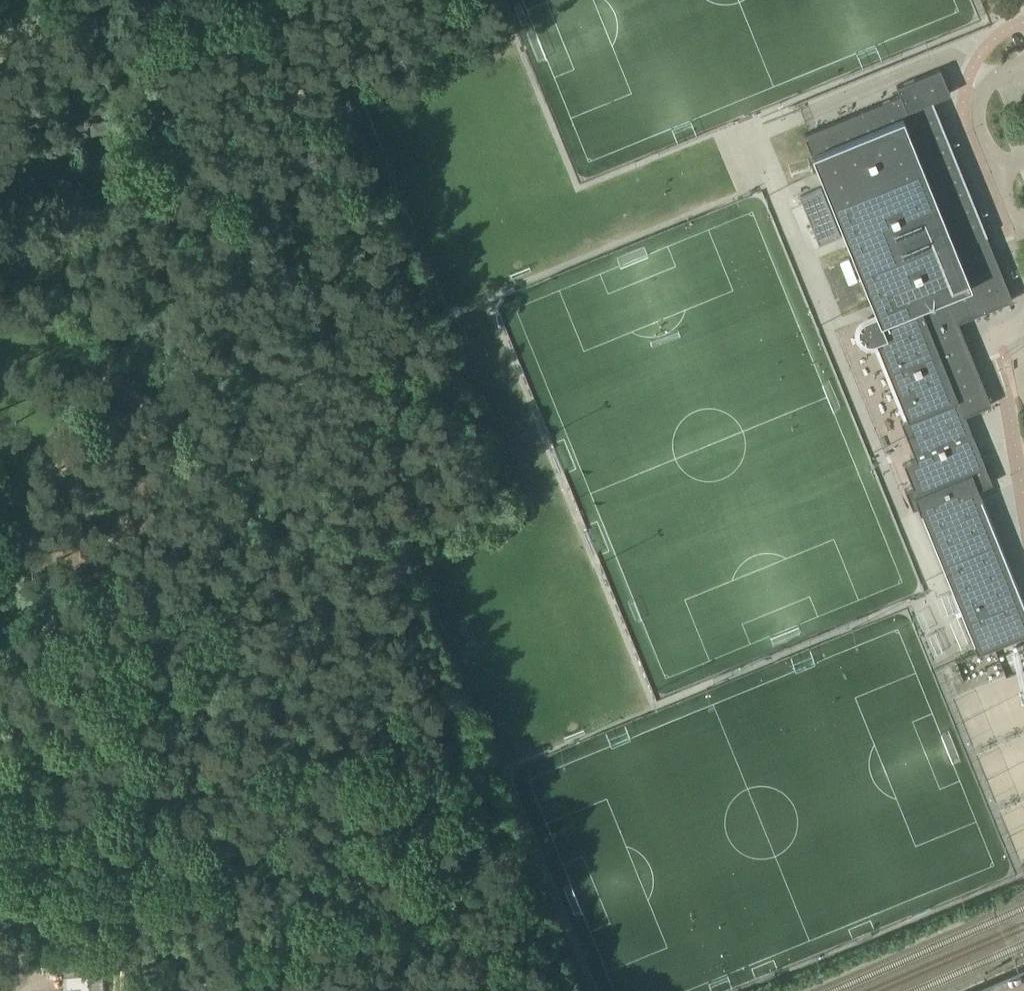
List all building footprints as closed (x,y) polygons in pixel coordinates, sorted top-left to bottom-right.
[(804,134),(824,184),(846,238),(876,312),(864,316),(862,317),(860,319),(859,320),(858,322),(857,325),(857,327),(857,329),(857,331),(858,333),(859,335),(861,337),(862,338),(864,339),(866,340),(869,340),(871,340),(873,340),(875,339),(901,405),(907,418),(900,421),(915,459),(903,464),(912,486),(904,489),(912,508),(917,506),(976,653),(1023,633),(1023,600),(992,521),(977,486),(990,481),(963,415),(991,403),(958,321),(1013,299),(1005,281),(1003,281),(987,241),(989,240),(932,100),(951,93),(940,68),(897,85),(901,94),(809,131),(804,134)] [(113,119),(90,121),(91,136),(114,134),(113,119)] [(840,233),(822,188),(821,186),(801,194),(820,242),(840,233)] [(95,950),(63,953),(68,976),(97,973),(95,950)]
